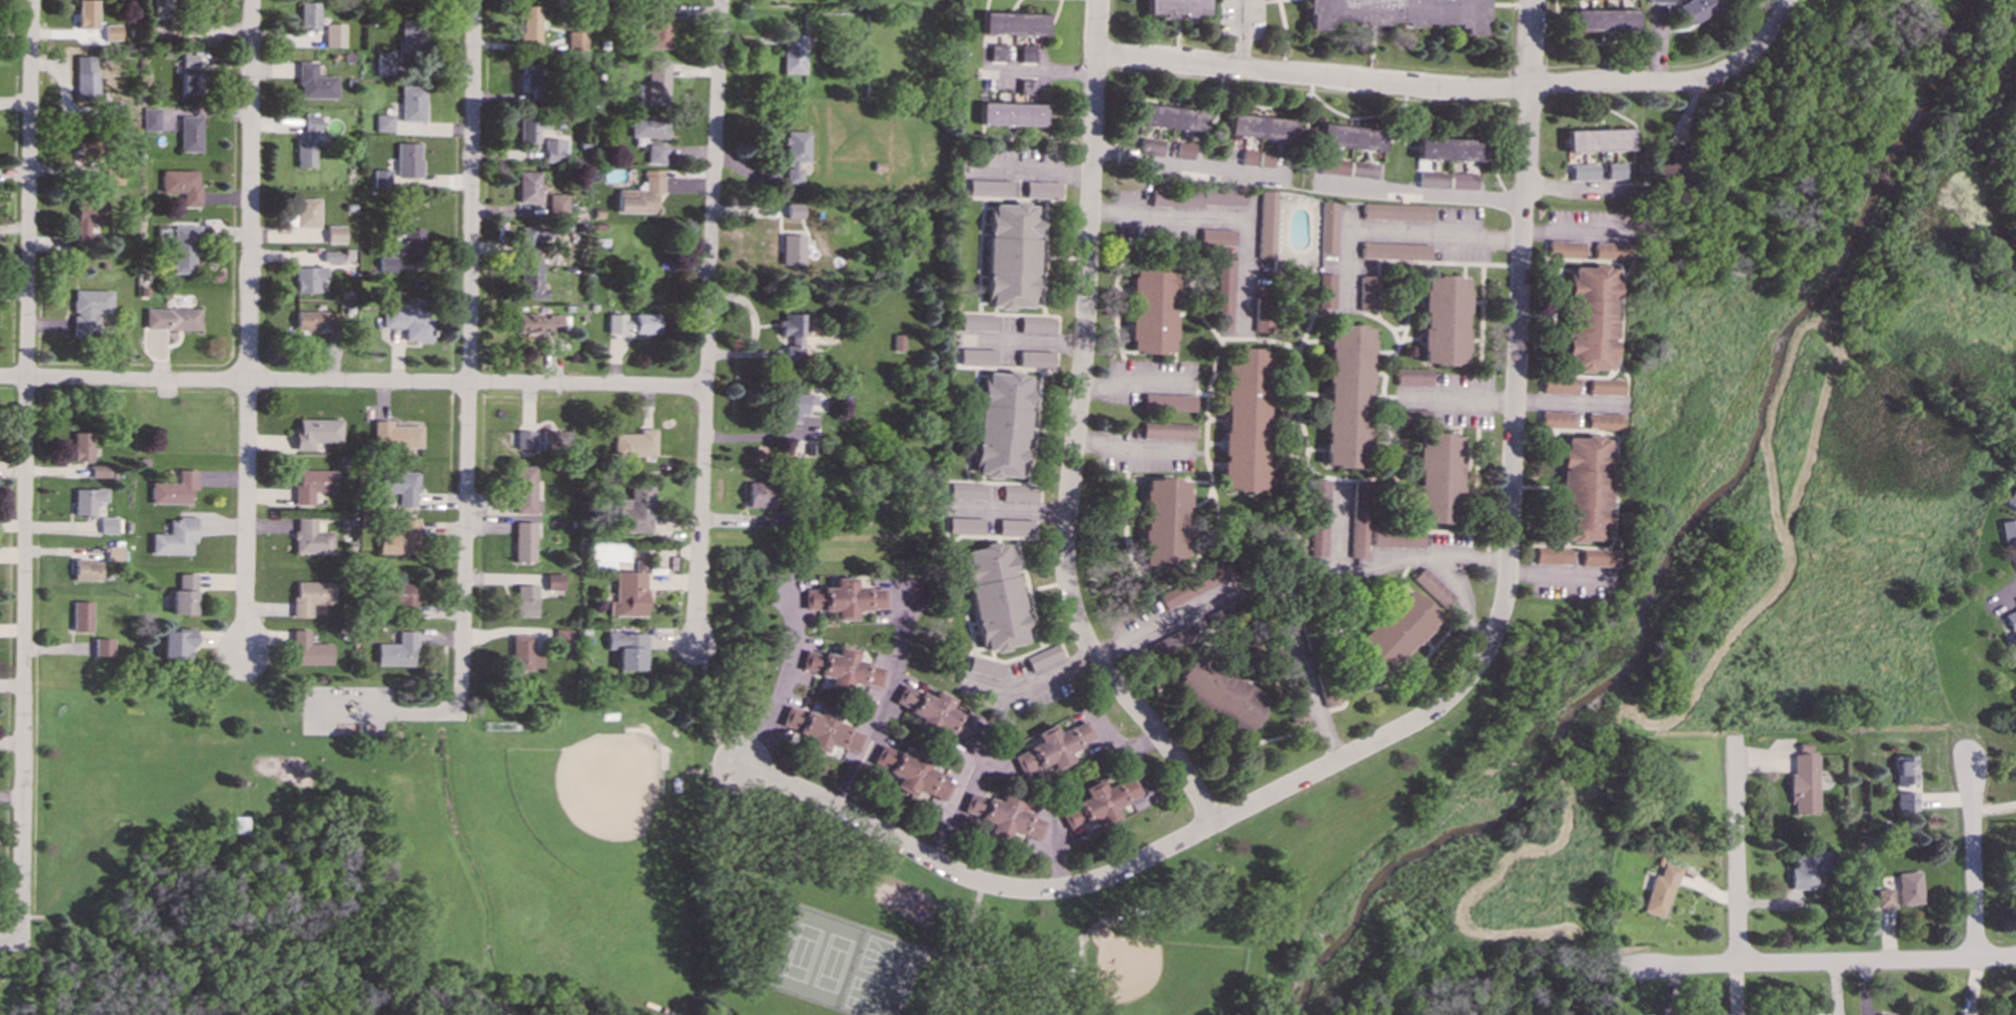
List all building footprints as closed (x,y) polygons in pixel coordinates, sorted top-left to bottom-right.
[(96,0),(77,0),(77,28),(96,28),(96,0)] [(168,18),(169,0),(153,0),(152,18),(168,18)] [(1215,15),(1215,0),(1154,0),(1154,16),(1215,15)] [(1308,28),(1330,29),(1330,22),(1464,25),(1464,34),(1485,34),(1486,0),(1308,0),(1308,28)] [(1720,7),(1716,0),(1684,0),(1675,5),(1686,25),(1720,7)] [(319,2),(300,1),(299,28),(318,28),(319,2)] [(648,48),(670,49),(671,4),(649,3),(648,48)] [(541,6),(521,5),(520,44),(540,44),(541,6)] [(1636,9),(1573,9),(1573,30),(1636,31),(1636,9)] [(1047,14),(983,12),(983,33),(1047,35),(1047,14)] [(401,53),(425,54),(426,20),(401,19),(401,53)] [(344,47),(344,23),(324,23),(324,47),(344,47)] [(119,40),(119,24),(103,24),(103,40),(119,40)] [(586,31),(567,31),(568,50),(587,50),(586,31)] [(782,73),(805,74),(805,35),(782,34),(782,73)] [(1005,44),(990,43),(990,61),(1005,61),(1005,44)] [(1037,62),(1037,45),(1021,45),(1020,61),(1037,62)] [(376,75),(393,75),(393,51),(377,50),(376,75)] [(199,68),(198,54),(181,54),(181,68),(199,68)] [(75,101),(95,101),(96,56),(76,55),(75,101)] [(647,103),(669,103),(670,60),(648,59),(647,103)] [(336,98),(336,76),(316,75),(316,61),(299,61),(298,98),(336,98)] [(530,101),(543,100),(542,62),(521,63),(521,91),(530,91),(530,101)] [(181,94),(201,94),(202,73),(181,72),(181,94)] [(1020,93),(1037,93),(1036,76),(1019,76),(1020,93)] [(425,121),(424,86),(400,86),(401,121),(425,121)] [(980,124),(1044,126),(1045,104),(980,102),(980,124)] [(1140,124),(1205,131),(1207,111),(1143,103),(1140,124)] [(159,130),(159,107),(142,108),(142,130),(159,130)] [(1228,133),(1292,142),(1295,121),(1230,112),(1228,133)] [(393,131),(393,114),(375,114),(375,131),(393,131)] [(180,152),(200,151),(200,115),(179,116),(180,152)] [(296,139),(296,167),(315,167),(316,130),(320,130),(321,115),(305,115),(304,139),(296,139)] [(667,138),(668,116),(631,115),(631,137),(667,138)] [(518,142),(537,142),(538,129),(548,129),(548,118),(519,118),(518,142)] [(1385,130),(1321,123),(1319,143),(1383,150),(1385,130)] [(1631,149),(1630,128),(1566,130),(1567,150),(1631,149)] [(809,131),(786,130),(784,183),(807,184),(809,131)] [(1417,137),(1417,158),(1481,160),(1482,139),(1417,137)] [(561,139),(544,138),(543,161),(561,162),(561,139)] [(1162,155),(1164,140),(1141,138),(1139,153),(1162,155)] [(93,141),(76,140),(76,149),(73,149),(73,158),(92,159),(93,141)] [(420,142),(394,142),(394,169),(373,169),(373,187),(390,187),(390,177),(420,177),(420,142)] [(1194,143),(1177,142),(1176,157),(1193,158),(1194,143)] [(664,163),(665,144),(647,143),(647,163),(664,163)] [(1653,163),(1653,182),(1682,182),(1682,148),(1668,148),(1667,164),(1653,163)] [(1254,165),(1256,150),(1243,149),(1241,164),(1254,165)] [(1259,167),(1272,168),(1274,152),(1260,151),(1259,167)] [(1346,175),(1347,159),(1320,158),(1320,174),(1346,175)] [(1377,162),(1351,161),(1350,177),(1376,178),(1377,162)] [(1624,162),(1606,163),(1607,179),(1624,179),(1624,162)] [(1597,163),(1571,164),(1572,180),(1598,180),(1597,163)] [(617,189),(617,212),(655,213),(655,192),(662,192),(663,170),(644,169),(643,189),(617,189)] [(199,206),(199,170),(161,170),(162,193),(182,192),(182,207),(199,206)] [(539,171),(517,171),(517,203),(540,203),(539,171)] [(1446,172),(1419,171),(1419,186),(1445,187),(1446,172)] [(1476,174),(1450,173),(1449,189),(1476,190),(1476,174)] [(1012,196),(1012,180),(969,179),(969,195),(1012,196)] [(1063,182),(1026,181),(1026,197),(1062,199),(1063,182)] [(1245,207),(1245,189),(1203,189),(1203,190),(1152,190),(1152,206),(1245,207)] [(1258,258),(1274,258),(1276,191),(1260,190),(1258,258)] [(567,194),(547,194),(548,217),(568,217),(567,194)] [(318,198),(295,198),(295,227),(319,227),(318,198)] [(106,201),(75,200),(75,246),(90,246),(90,221),(105,221),(106,201)] [(1337,201),(1322,201),(1321,253),(1336,253),(1337,201)] [(804,203),(787,202),(787,218),(803,218),(804,203)] [(986,307),(1035,308),(1037,239),(1036,239),(1037,204),(989,203),(986,307)] [(1363,219),(1430,221),(1431,205),(1363,203),(1363,219)] [(173,273),(195,273),(196,225),(174,225),(173,273)] [(345,226),(326,225),(326,242),(344,243),(345,226)] [(536,226),(518,227),(520,257),(537,256),(536,226)] [(422,228),(404,228),(403,242),(398,242),(397,254),(421,254),(422,228)] [(1235,245),(1236,229),(1202,228),(1202,244),(1235,245)] [(805,235),(780,235),(779,265),(804,265),(805,235)] [(1547,256),(1581,257),(1581,241),(1547,240),(1547,256)] [(1430,244),(1361,242),(1361,258),(1429,260),(1430,244)] [(1594,258),(1628,257),(1628,242),(1593,242),(1594,258)] [(322,261),(343,261),(343,252),(323,251),(322,261)] [(1232,331),(1234,253),(1219,252),(1216,330),(1232,331)] [(395,257),(379,256),(378,271),(394,272),(395,257)] [(547,297),(547,287),(541,287),(541,258),(519,259),(520,298),(547,297)] [(1127,350),(1170,354),(1179,264),(1135,260),(1127,350)] [(1611,371),(1615,269),(1605,269),(1605,266),(1566,265),(1563,354),(1568,354),(1567,369),(1611,371)] [(295,267),(295,293),(318,292),(318,278),(326,278),(326,266),(295,267)] [(1318,308),(1334,309),(1335,273),(1319,273),(1318,308)] [(1376,275),(1360,275),(1359,310),(1375,310),(1376,275)] [(1465,364),(1465,276),(1422,276),(1421,364),(1465,364)] [(111,312),(111,290),(72,291),(72,338),(97,338),(97,312),(111,312)] [(1270,332),(1271,297),(1256,296),(1255,332),(1270,332)] [(145,330),(199,329),(199,308),(145,308),(145,330)] [(382,328),(404,328),(404,341),(429,341),(429,308),(382,308),(382,328)] [(317,332),(317,325),(340,326),(340,311),(295,311),(295,331),(317,332)] [(541,313),(517,313),(516,332),(562,333),(563,315),(541,315),(541,313)] [(658,313),(635,313),(635,320),(626,319),(626,314),(608,313),(607,333),(625,333),(625,328),(635,328),(635,333),(658,333),(658,313)] [(779,335),(804,336),(804,313),(780,313),(779,335)] [(961,330),(996,331),(997,315),(962,314),(961,330)] [(1055,333),(1055,317),(1021,316),(1021,332),(1055,333)] [(1328,325),(1324,466),(1366,467),(1370,326),(1328,325)] [(903,350),(903,334),(893,334),(893,350),(903,350)] [(788,346),(782,346),(782,361),(807,360),(807,336),(788,336),(788,346)] [(995,364),(995,349),(961,348),(960,364),(995,364)] [(1269,349),(1225,348),(1222,489),(1265,490),(1269,349)] [(1019,366),(1057,367),(1057,351),(1020,350),(1019,366)] [(1395,385),(1429,386),(1430,370),(1395,369),(1395,385)] [(1031,374),(983,371),(981,403),(979,403),(974,472),(984,473),(984,475),(1024,478),(1031,374)] [(1576,377),(1542,375),(1541,392),(1576,394),(1576,377)] [(1588,394),(1622,395),(1623,380),(1588,379),(1588,394)] [(796,414),(804,414),(804,405),(815,405),(815,393),(783,394),(784,422),(796,422),(796,414)] [(1144,410),(1195,411),(1196,395),(1145,394),(1144,410)] [(1394,424),(1429,425),(1429,409),(1394,408),(1394,424)] [(1574,411),(1540,411),(1540,427),(1574,427),(1574,411)] [(1587,428),(1621,429),(1622,413),(1587,412),(1587,428)] [(340,419),(295,418),(295,450),(312,450),(312,442),(340,442),(340,419)] [(389,425),(389,420),(372,420),(371,447),(420,448),(420,426),(389,425)] [(1143,439),(1194,440),(1195,423),(1143,422),(1143,439)] [(613,433),(613,456),(656,455),(656,428),(639,428),(639,433),(613,433)] [(516,449),(534,448),(533,430),(516,430),(516,449)] [(569,430),(540,431),(541,448),(570,448),(569,430)] [(92,432),(73,432),(73,460),(91,461),(92,432)] [(1415,521),(1449,522),(1449,506),(1459,506),(1459,433),(1416,433),(1415,521)] [(106,477),(106,464),(90,465),(90,477),(106,477)] [(514,512),(540,513),(541,500),(535,500),(536,466),(515,465),(514,512)] [(150,481),(150,503),(189,504),(189,489),(195,489),(196,470),(177,469),(177,481),(150,481)] [(292,504),(311,504),(311,491),(333,491),(333,470),(297,469),(296,483),(293,483),(292,504)] [(396,492),(396,507),(414,507),(414,493),(417,493),(417,471),(380,472),(381,492),(396,492)] [(1186,478),(1143,478),(1143,566),(1186,566),(1186,478)] [(1329,479),(1311,479),(1311,557),(1329,557),(1329,479)] [(747,505),(774,506),(774,482),(747,481),(747,505)] [(1353,481),(1351,557),(1369,558),(1370,506),(1372,506),(1373,481),(1353,481)] [(651,532),(651,482),(629,482),(629,498),(616,498),(616,532),(651,532)] [(984,500),(985,484),(950,483),(950,499),(984,500)] [(1037,485),(1003,485),(1003,500),(1037,501),(1037,485)] [(2012,487),(2002,503),(2014,510),(2015,506),(2015,489),(2012,487)] [(94,516),(94,501),(106,500),(106,488),(73,488),(74,516),(94,516)] [(99,532),(118,533),(118,517),(99,517),(99,532)] [(150,554),(190,554),(190,541),(195,541),(195,518),(168,517),(168,533),(150,533),(150,554)] [(314,517),(293,517),(293,553),(331,553),(331,531),(314,530),(314,517)] [(984,518),(949,517),(948,533),(983,534),(984,518)] [(377,553),(415,553),(416,519),(398,518),(398,531),(377,531),(377,553)] [(2014,518),(1997,521),(2001,541),(2005,540),(2012,544),(2015,568),(2015,525),(2014,518)] [(999,535),(1035,537),(1036,520),(999,519),(999,535)] [(534,561),(535,522),(515,522),(514,561),(534,561)] [(1372,546),(1422,547),(1423,531),(1372,529),(1372,546)] [(980,653),(1007,648),(1007,645),(1028,642),(1011,541),(962,550),(980,653)] [(627,542),(591,542),(591,567),(614,568),(615,562),(627,562),(627,542)] [(122,561),(122,546),(106,545),(106,560),(122,561)] [(1568,564),(1569,547),(1535,546),(1534,563),(1568,564)] [(1581,565),(1616,566),(1616,550),(1581,549),(1581,565)] [(73,579),(99,580),(99,561),(73,560),(73,579)] [(1157,593),(1164,607),(1226,581),(1220,566),(1157,593)] [(1453,596),(1422,567),(1411,579),(1442,608),(1453,596)] [(609,615),(645,616),(646,571),(615,571),(615,600),(610,600),(609,615)] [(194,614),(194,573),(177,573),(177,590),(170,590),(170,614),(194,614)] [(546,574),(546,590),(563,589),(563,573),(546,574)] [(804,609),(835,610),(835,619),(855,620),(855,609),(885,609),(886,588),(855,587),(855,577),(834,577),(834,588),(805,588),(804,609)] [(331,582),(294,581),(294,595),(291,595),(291,616),(310,617),(310,604),(331,604),(331,582)] [(416,583),(389,582),(388,608),(406,608),(406,615),(415,615),(416,583)] [(536,585),(515,585),(515,616),(536,616),(536,585)] [(1439,622),(1411,589),(1350,642),(1378,674),(1439,622)] [(71,630),(90,630),(91,601),(72,601),(71,630)] [(2015,648),(2008,651),(2014,666),(2015,667),(2015,608),(2002,614),(2015,648)] [(1150,642),(1157,657),(1195,640),(1188,625),(1150,642)] [(331,643),(308,643),(308,630),(292,629),(292,664),(330,665),(331,643)] [(160,630),(159,660),(188,661),(188,650),(193,650),(193,630),(160,630)] [(376,665),(414,666),(415,631),(398,630),(398,643),(376,643),(376,665)] [(618,669),(647,670),(648,633),(607,632),(607,648),(618,648),(618,669)] [(512,669),(543,670),(543,653),(533,653),(533,634),(512,634),(512,669)] [(111,656),(111,638),(93,638),(93,655),(111,656)] [(1063,658),(1057,643),(1025,657),(1031,671),(1063,658)] [(881,688),(884,666),(856,661),(858,649),(837,646),(836,655),(805,649),(801,670),(831,676),(829,683),(849,687),(850,682),(881,688)] [(1247,733),(1267,697),(1191,654),(1170,690),(1247,733)] [(894,703),(924,717),(922,722),(965,742),(974,722),(948,710),(954,698),(935,690),(932,697),(903,683),(894,703)] [(782,726),(810,734),(807,747),(826,752),(829,744),(858,752),(864,732),(839,724),(842,713),(820,707),(818,714),(787,705),(782,726)] [(1094,739),(1086,720),(1057,731),(1054,724),(1035,731),(1039,743),(1012,754),(1021,774),(1050,763),(1053,770),(1072,763),(1067,750),(1094,739)] [(872,763),(899,776),(893,787),(921,801),(926,792),(944,801),(954,782),(927,769),(930,761),(913,752),(910,757),(882,743),(872,763)] [(1817,753),(1809,753),(1809,744),(1798,745),(1798,754),(1790,754),(1791,813),(1818,812),(1817,753)] [(1916,756),(1896,755),(1895,783),(1915,784),(1916,756)] [(1141,795),(1133,775),(1104,787),(1101,779),(1082,787),(1086,797),(1059,808),(1067,829),(1098,817),(1101,824),(1119,817),(1114,806),(1141,795)] [(963,813),(992,822),(988,833),(1009,839),(1011,832),(1039,840),(1046,819),(1018,810),(1021,799),(1002,794),(999,801),(969,792),(963,813)] [(1915,811),(1916,792),(1896,792),(1896,810),(1915,811)] [(233,816),(247,816),(247,833),(234,833),(233,816)] [(1829,851),(1793,851),(1793,866),(1790,866),(1790,889),(1816,889),(1815,871),(1829,871),(1829,851)] [(789,857),(784,870),(797,875),(802,861),(789,857)] [(1652,874),(1641,911),(1663,918),(1678,867),(1662,862),(1658,876),(1652,874)] [(1920,871),(1896,872),(1898,904),(1921,904),(1920,871)] [(1875,889),(1877,907),(1893,905),(1891,888),(1875,889)]
